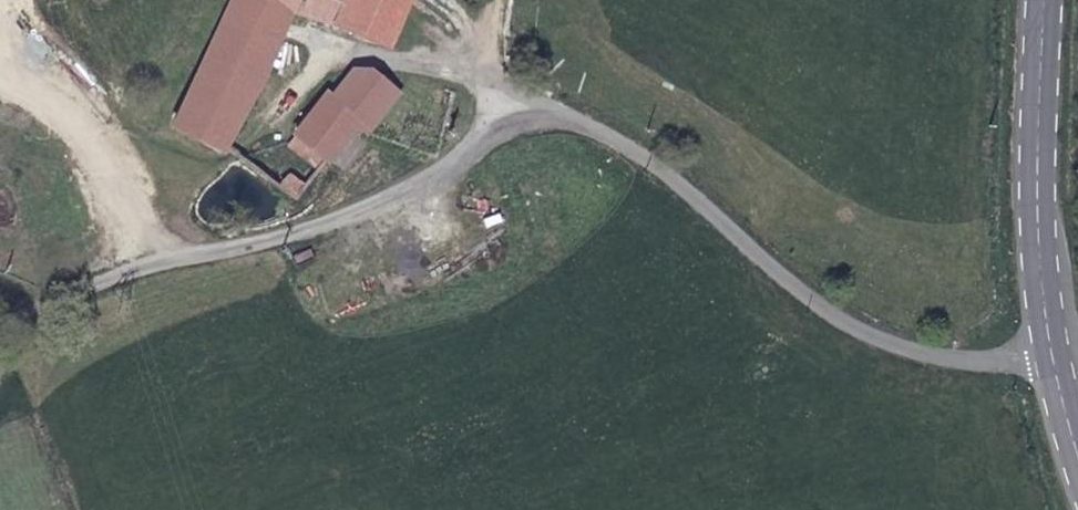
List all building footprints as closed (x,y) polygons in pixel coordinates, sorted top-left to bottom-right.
[(349,0),(236,0),(176,126),(221,154),(262,77),(290,10),(339,23),(349,0)] [(388,44),(409,0),(349,0),(339,23),(388,44)] [(330,94),(298,133),(331,160),(362,120),(330,94)] [(331,160),(298,133),(289,145),(321,172),(331,160)]
